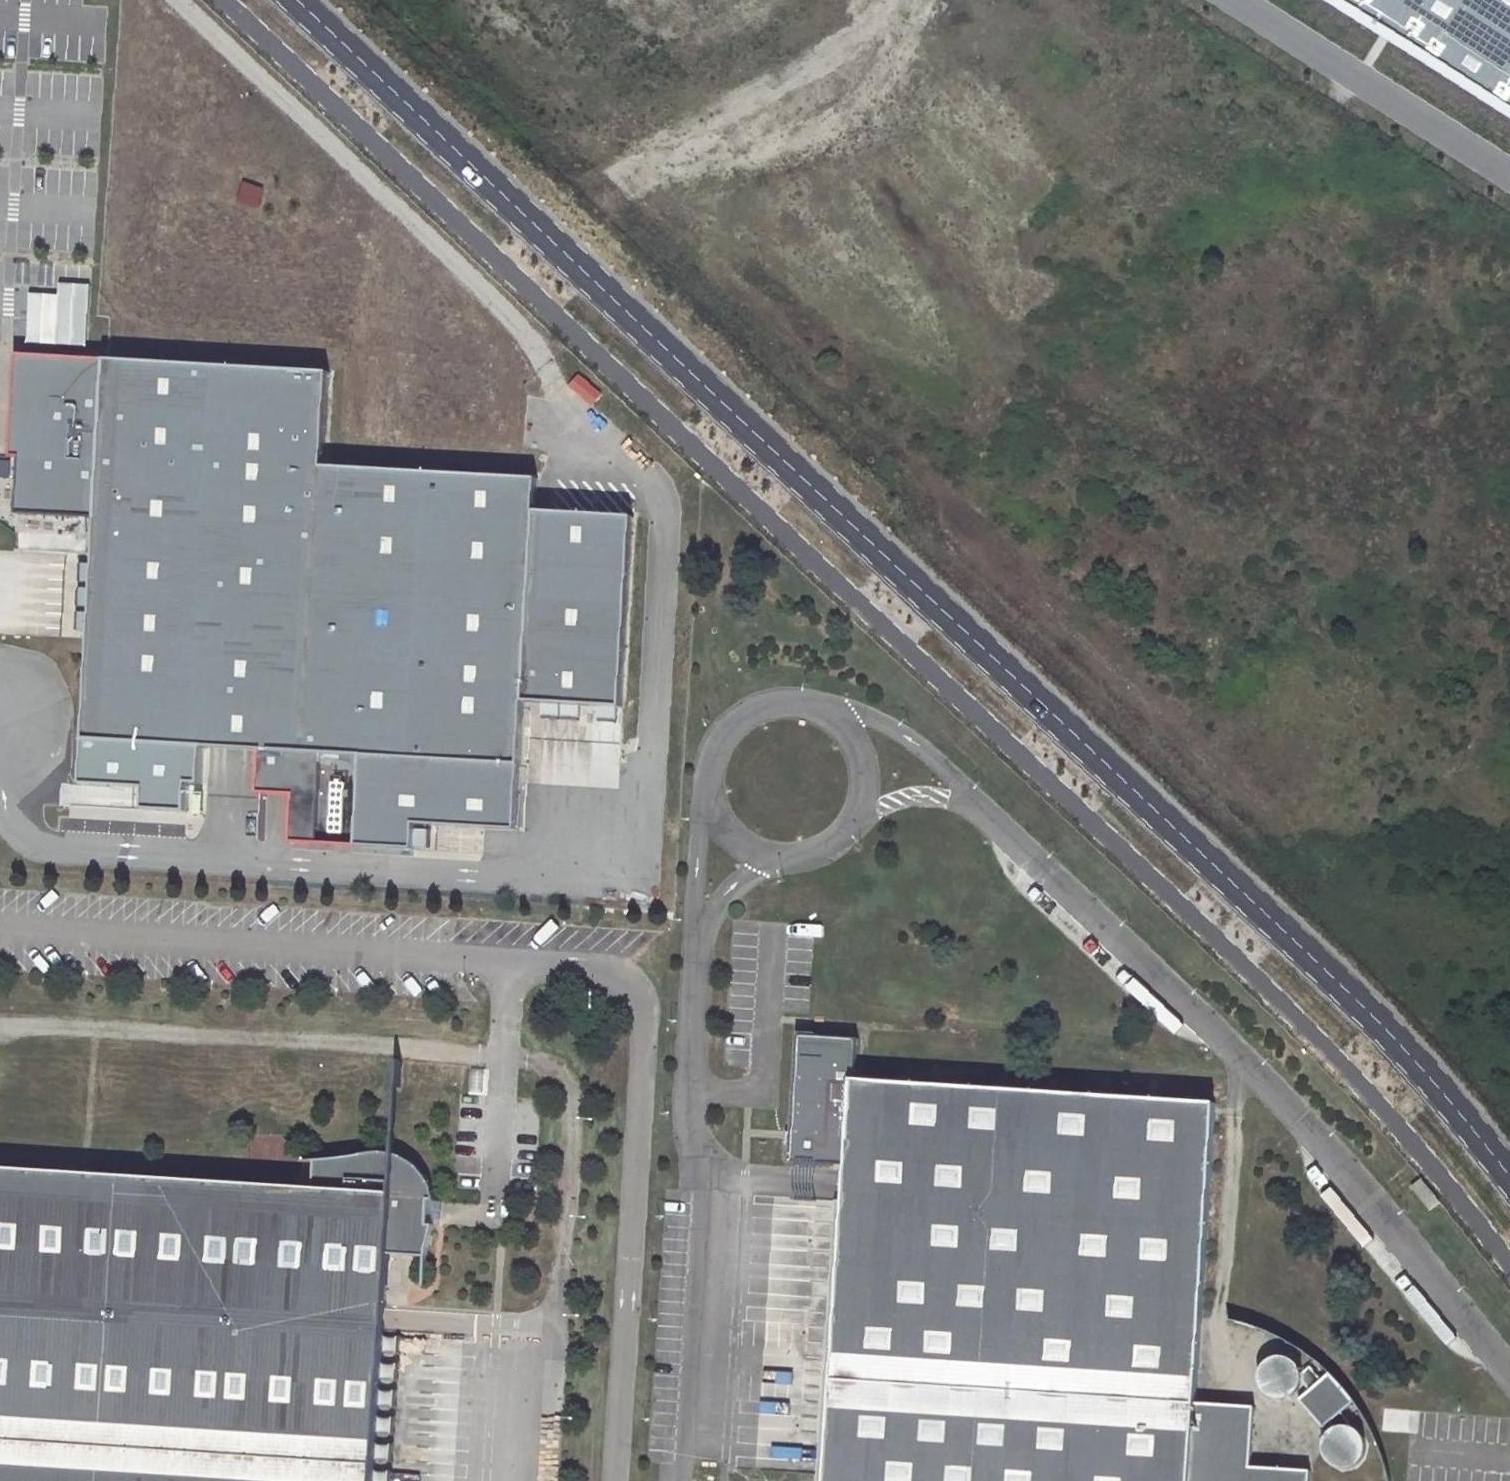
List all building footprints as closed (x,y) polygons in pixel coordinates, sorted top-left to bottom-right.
[(1509,108),(1509,0),(1340,0),(1509,108)] [(13,460),(11,513),(85,518),(72,740),(519,767),(531,479),(319,470),(323,376),(11,360),(3,460),(13,460)] [(1310,1472),(1250,1468),(1254,1408),(1194,1404),(1213,1105),(852,1083),(855,1043),(798,1039),(790,1164),(844,1167),(824,1480),(1309,1480),(1310,1472)] [(313,1186),(0,1166),(0,1480),(374,1480),(389,1251),(427,1255),(434,1222),(428,1221),(430,1198),(435,1198),(425,1179),(406,1158),(395,1151),(384,1148),(376,1148),(365,1151),(360,1153),(315,1158),(313,1186)] [(1261,1368),(1258,1377),(1259,1379),(1259,1383),(1262,1389),(1267,1395),(1274,1399),(1282,1400),(1290,1398),(1298,1392),(1301,1388),(1302,1384),(1303,1376),(1301,1366),(1296,1360),(1289,1356),(1281,1355),(1272,1357),(1266,1360),(1263,1363),(1261,1368)] [(1323,1441),(1321,1449),(1322,1455),(1326,1463),(1332,1468),(1339,1471),(1363,1460),(1365,1456),(1366,1449),(1365,1441),(1363,1437),(1360,1433),(1353,1428),(1346,1426),(1341,1426),(1335,1428),(1328,1433),(1323,1441)]
